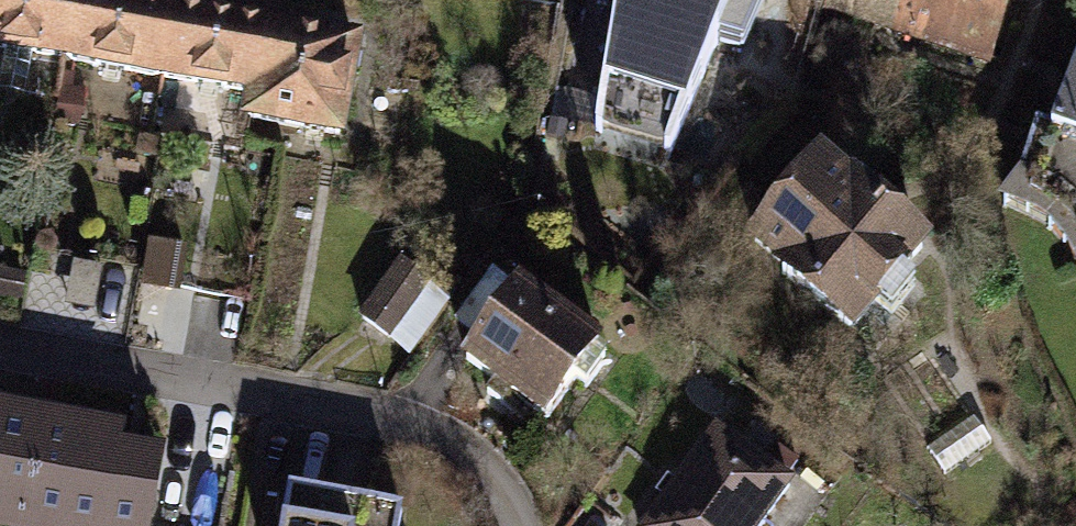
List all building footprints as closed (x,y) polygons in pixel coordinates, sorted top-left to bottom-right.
[(130,0),(0,0),(0,56),(250,101),(245,125),(349,143),(367,43),(130,0)] [(592,137),(663,160),(713,47),(741,55),(763,0),(615,0),(592,137)] [(824,13),(991,72),(1016,0),(829,0),(824,13)] [(1053,139),(1037,134),(1020,184),(997,215),(1026,226),(1046,236),(1073,273),(1075,282),(1075,73),(1053,139)] [(817,158),(739,248),(849,343),(928,253),(817,158)] [(188,253),(150,246),(143,285),(182,292),(188,253)] [(104,269),(74,264),(66,308),(95,314),(104,269)] [(450,302),(398,264),(357,319),(408,357),(450,302)] [(0,269),(0,297),(23,301),(28,274),(0,269)] [(541,430),(600,352),(492,272),(454,322),(478,340),(457,367),(541,430)] [(990,445),(973,419),(927,449),(944,475),(990,445)] [(47,433),(0,425),(0,525),(31,525),(47,433)] [(715,428),(641,525),(767,525),(795,488),(715,428)] [(47,433),(31,525),(150,525),(162,455),(47,433)] [(298,508),(294,525),(401,525),(298,508)]
